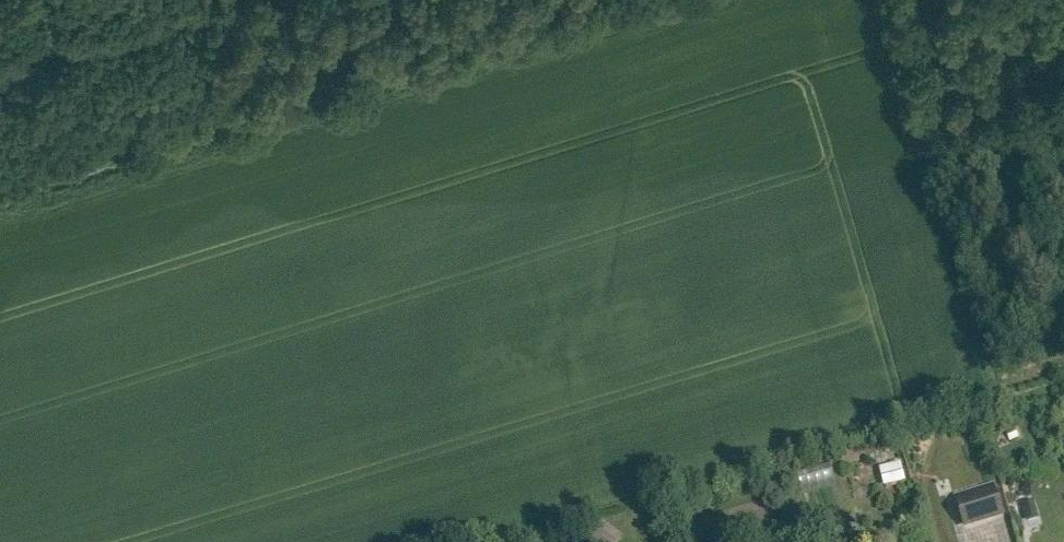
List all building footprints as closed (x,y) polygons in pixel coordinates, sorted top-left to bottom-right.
[(900,463),(878,469),(884,489),(905,483),(900,463)] [(994,483),(952,496),(963,532),(1004,519),(994,483)] [(1034,501),(1021,505),(1027,524),(1039,520),(1034,501)] [(587,540),(590,541),(619,541),(621,538),(600,522),(587,540)]
